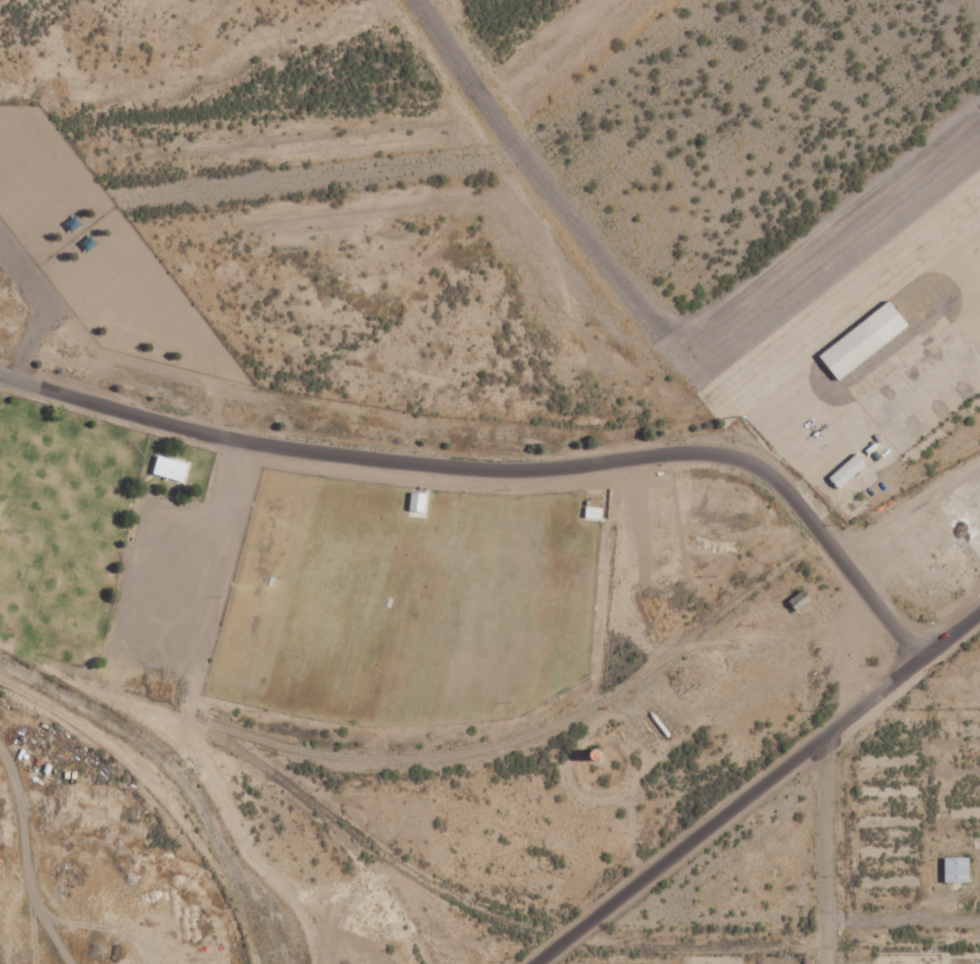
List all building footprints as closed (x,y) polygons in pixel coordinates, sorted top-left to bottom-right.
[(822,354),(838,378),(910,326),(890,300),(822,354)] [(839,488),(869,467),(861,454),(830,475),(839,488)] [(185,482),(190,463),(160,455),(155,474),(185,482)] [(427,512),(429,493),(413,491),(410,510),(427,512)] [(972,857),(947,858),(947,883),(972,882),(972,857)]
